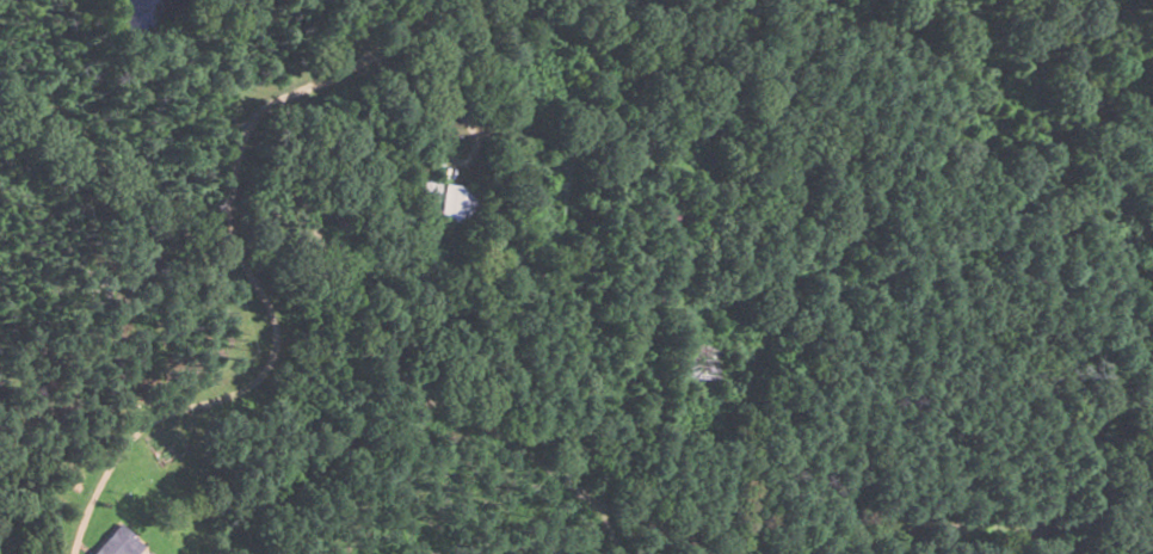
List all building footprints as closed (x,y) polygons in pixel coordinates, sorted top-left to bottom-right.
[(434,204),(439,178),(413,173),(408,199),(434,204)] [(438,220),(471,224),(475,187),(443,183),(438,220)] [(719,383),(725,345),(682,337),(675,375),(719,383)]
